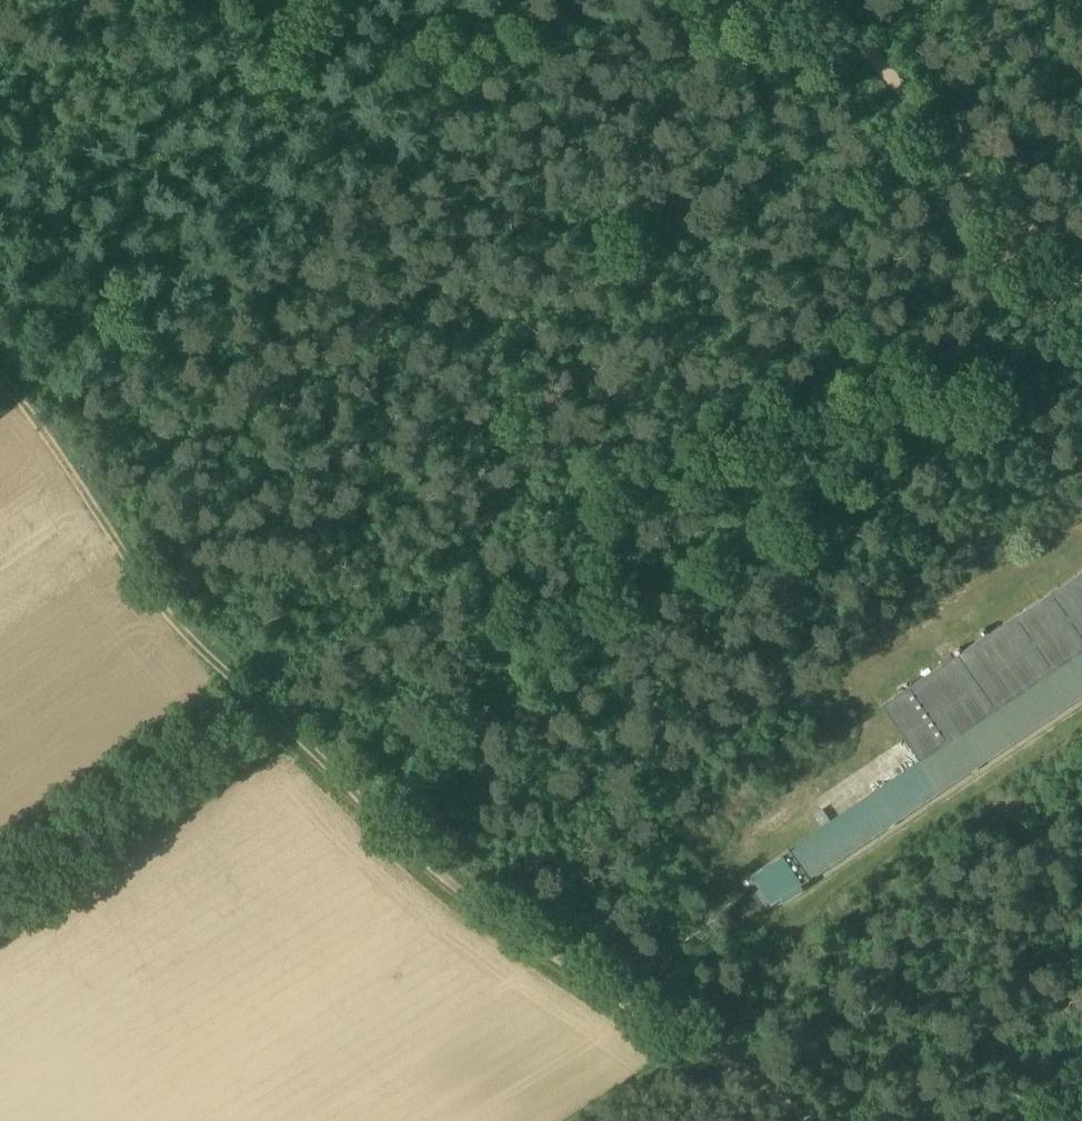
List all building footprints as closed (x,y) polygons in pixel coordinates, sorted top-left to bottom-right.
[(1079,568),(1081,571),(1069,578),(1070,579),(988,634),(984,627),(976,632),(981,639),(974,644),(962,652),(959,647),(952,652),(955,656),(952,658),(949,654),(939,661),(942,666),(935,670),(883,706),(921,761),(878,790),(750,875),(751,876),(769,904),(780,897),(783,901),(802,888),(800,886),(891,821),(893,824),(964,776),(962,774),(1081,696),(1081,566),(1079,568)] [(769,904),(751,876),(743,881),(762,910),(770,905),(769,904)]
